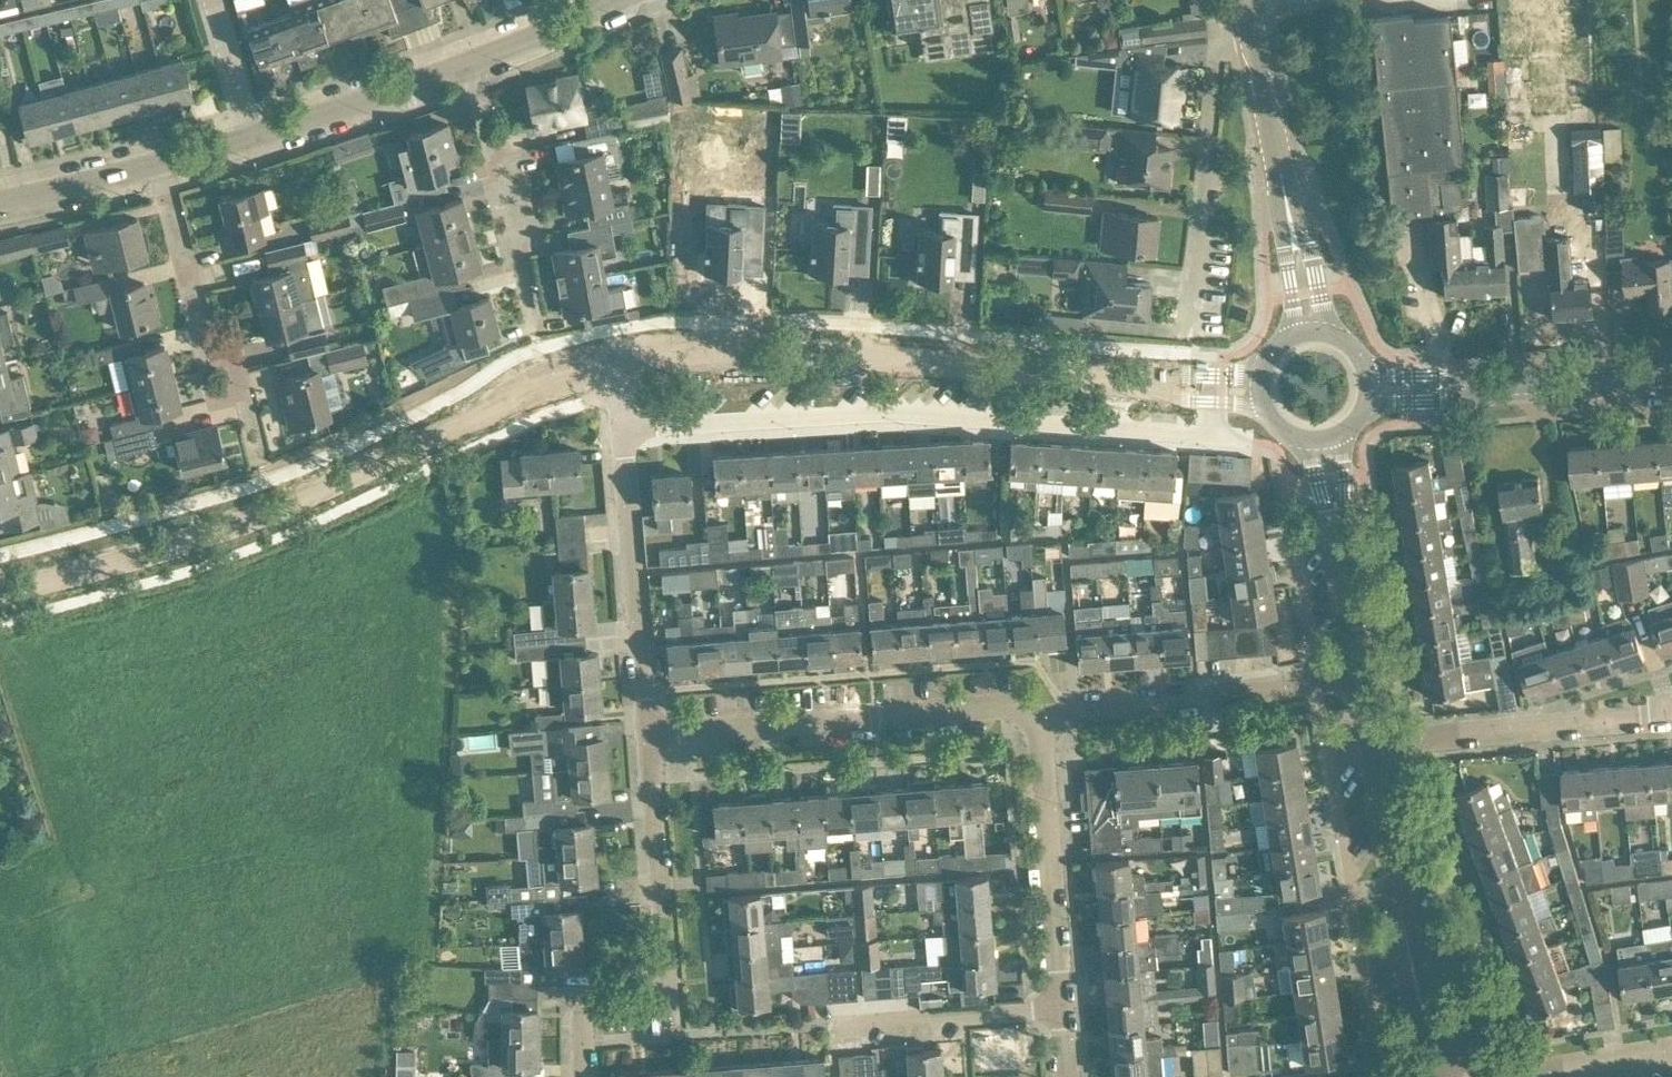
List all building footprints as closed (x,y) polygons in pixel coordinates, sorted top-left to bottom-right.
[(17,5),(16,0),(0,0),(0,9),(17,5)] [(39,6),(38,0),(23,0),(25,9),(39,6)] [(119,6),(117,0),(101,0),(103,10),(119,6)] [(167,0),(141,0),(143,9),(168,3),(167,0)] [(327,39),(314,0),(303,0),(291,4),(311,64),(317,62),(316,43),(327,39)] [(356,49),(340,0),(314,0),(327,39),(340,35),(351,50),(356,49)] [(374,29),(365,0),(340,0),(356,49),(367,45),(363,33),(374,29)] [(374,29),(387,24),(391,36),(403,33),(395,10),(408,6),(406,0),(365,0),(374,29)] [(408,6),(422,0),(431,22),(438,19),(435,1),(437,0),(406,0),(408,6)] [(792,9),(793,19),(796,43),(810,41),(808,22),(806,12),(824,10),(825,13),(830,12),(830,9),(852,6),(851,0),(791,0),(792,9)] [(888,1),(892,29),(919,25),(931,24),(936,58),(948,56),(994,50),(994,46),(1000,45),(998,34),(992,35),(991,28),(994,28),(990,0),(888,0),(888,1)] [(1008,13),(1028,10),(1026,0),(1007,0),(1008,13)] [(72,17),(87,13),(84,2),(69,6),(72,17)] [(301,67),(311,64),(291,4),(290,5),(292,11),(270,19),(284,60),(297,55),(301,67)] [(55,21),(72,17),(69,6),(52,10),(55,21)] [(1493,56),(1492,10),(1468,11),(1469,56),(1493,56)] [(715,15),(718,37),(722,64),(741,62),(742,70),(747,74),(760,72),(764,67),(763,59),(780,56),(774,11),(738,16),(737,12),(715,15)] [(25,27),(42,24),(39,13),(22,16),(25,27)] [(1394,19),(1373,21),(1379,83),(1387,168),(1391,203),(1428,200),(1429,218),(1453,216),(1452,205),(1463,205),(1460,171),(1460,170),(1462,170),(1453,76),(1469,74),(1467,58),(1466,46),(1465,37),(1449,38),(1447,15),(1417,18),(1412,19),(1394,20),(1394,19)] [(7,32),(25,27),(22,16),(4,21),(7,32)] [(273,64),(284,60),(270,19),(247,27),(265,80),(277,76),(273,64)] [(1165,39),(1187,36),(1185,19),(1183,19),(1163,22),(1140,25),(1140,21),(1121,24),(1121,29),(1119,30),(1121,46),(1143,42),(1165,39)] [(1008,42),(1021,39),(1019,26),(1006,29),(1008,42)] [(1105,48),(1121,46),(1119,30),(1103,32),(1105,48)] [(1184,65),(1154,62),(1156,43),(1076,54),(1075,63),(1132,69),(1130,84),(1136,85),(1132,114),(1148,115),(1148,116),(1160,118),(1160,117),(1175,118),(1177,97),(1179,98),(1181,98),(1181,96),(1182,84),(1184,65)] [(688,87),(686,76),(680,49),(662,53),(673,100),(697,101),(699,101),(696,85),(688,87)] [(183,59),(160,65),(169,101),(193,95),(183,59)] [(1505,94),(1504,69),(1504,59),(1487,60),(1488,69),(1489,95),(1505,94)] [(160,65),(136,71),(146,108),(169,101),(160,65)] [(1505,66),(1506,128),(1526,128),(1525,66),(1505,66)] [(136,71),(113,77),(123,114),(146,108),(136,71)] [(581,84),(578,84),(576,75),(559,79),(559,82),(529,88),(537,129),(554,126),(554,123),(585,117),(583,109),(586,108),(589,106),(591,104),(593,101),(593,97),(593,94),(592,91),(590,88),(588,86),(585,84),(581,84)] [(100,120),(123,114),(113,77),(103,80),(90,84),(100,120)] [(100,120),(90,84),(67,90),(77,126),(100,120)] [(44,96),(53,132),(77,126),(67,90),(44,96)] [(19,102),(24,117),(29,139),(53,132),(44,96),(19,102)] [(664,99),(627,106),(630,126),(668,119),(664,99)] [(800,141),(801,111),(781,110),(780,140),(800,141)] [(906,141),(907,114),(887,113),(886,140),(906,141)] [(408,182),(394,186),(397,200),(395,201),(401,200),(419,195),(447,188),(444,175),(449,174),(448,172),(444,174),(441,164),(446,163),(449,162),(458,160),(453,143),(449,144),(444,125),(448,124),(448,123),(408,134),(409,135),(411,144),(399,147),(406,174),(408,182)] [(1120,129),(1107,127),(1068,123),(1066,146),(1105,150),(1106,147),(1118,148),(1117,163),(1129,164),(1127,181),(1145,183),(1167,185),(1171,148),(1153,146),(1155,132),(1133,130),(1120,129)] [(1599,126),(1569,128),(1570,143),(1578,143),(1580,178),(1585,178),(1586,200),(1582,200),(1582,201),(1582,209),(1603,208),(1604,208),(1604,207),(1603,200),(1599,126)] [(1622,162),(1620,126),(1604,127),(1606,163),(1622,162)] [(616,131),(595,135),(573,139),(573,140),(583,138),(587,154),(558,160),(563,186),(607,177),(604,162),(621,158),(616,131)] [(660,153),(670,152),(668,137),(658,139),(660,153)] [(344,140),(332,144),(337,159),(349,155),(344,140)] [(1484,174),(1487,209),(1494,208),(1510,207),(1509,173),(1510,173),(1509,155),(1492,156),(1493,173),(1484,174)] [(974,171),(973,191),(984,192),(985,172),(974,171)] [(1531,175),(1511,176),(1514,217),(1513,217),(1517,268),(1547,266),(1548,281),(1549,281),(1552,317),(1591,314),(1589,278),(1571,280),(1568,235),(1546,237),(1544,214),(1535,215),(1531,175)] [(609,192),(607,177),(563,186),(568,212),(597,206),(600,222),(589,224),(590,226),(610,222),(632,218),(627,188),(609,192)] [(222,246),(244,241),(265,236),(259,212),(268,210),(263,188),(222,198),(221,194),(220,194),(221,201),(222,201),(229,229),(219,231),(222,246)] [(1088,210),(1090,194),(1047,189),(1047,190),(1045,204),(1045,206),(1088,210)] [(418,209),(427,243),(472,231),(463,197),(418,209)] [(379,205),(363,210),(367,228),(406,218),(401,200),(395,201),(379,205)] [(704,248),(703,274),(740,276),(742,256),(762,257),(765,205),(729,203),(728,223),(708,222),(707,248),(704,248)] [(810,248),(809,274),(847,276),(847,271),(848,256),(868,257),(871,205),(835,203),(834,223),(814,222),(813,248),(810,248)] [(1604,208),(1603,208),(1604,217),(1604,228),(1604,229),(1624,228),(1623,206),(1604,207),(1604,208)] [(977,213),(941,211),(940,230),(920,229),(919,255),(917,255),(915,281),(937,283),(937,279),(951,280),(952,263),(974,265),(977,213)] [(1158,216),(1136,214),(1105,211),(1102,246),(1154,251),(1158,216)] [(351,228),(351,227),(347,213),(310,223),(314,238),(351,228)] [(1470,261),(1469,245),(1469,235),(1454,236),(1453,216),(1429,218),(1433,264),(1442,263),(1444,295),(1473,293),(1470,261)] [(138,217),(86,230),(95,267),(147,254),(138,217)] [(553,251),(559,282),(603,273),(600,257),(616,254),(610,222),(590,226),(568,230),(568,231),(579,229),(583,245),(553,251)] [(1485,243),(1469,245),(1470,261),(1473,293),(1506,291),(1504,257),(1502,257),(1500,230),(1499,222),(1495,223),(1484,223),(1485,243)] [(66,225),(32,234),(35,250),(36,251),(71,242),(66,225)] [(462,270),(481,265),(472,231),(427,243),(436,277),(449,274),(459,271),(462,270)] [(0,256),(1,258),(35,250),(32,234),(31,232),(0,240),(0,255),(0,256)] [(290,263),(291,268),(308,264),(307,258),(302,240),(266,249),(271,268),(290,263)] [(1105,260),(1055,255),(1016,252),(1014,267),(1053,271),(1053,274),(1086,277),(1101,279),(1099,296),(1084,294),(1083,312),(1094,312),(1148,318),(1151,282),(1125,280),(1127,262),(1105,260)] [(1624,271),(1626,294),(1649,291),(1650,309),(1671,307),(1671,264),(1671,258),(1637,261),(1637,256),(1623,257),(1624,271)] [(253,278),(261,308),(316,294),(308,264),(291,268),(253,278)] [(639,310),(628,313),(622,285),(606,288),(603,273),(559,282),(565,312),(594,307),(597,323),(585,325),(586,326),(629,318),(640,315),(639,310)] [(396,282),(386,298),(388,304),(389,304),(399,301),(410,299),(410,298),(425,294),(420,275),(396,282)] [(145,282),(117,289),(114,276),(93,281),(75,285),(63,288),(68,305),(80,302),(79,299),(89,296),(93,312),(101,310),(116,306),(121,329),(137,325),(159,320),(152,295),(148,296),(145,282)] [(410,298),(410,299),(414,317),(430,313),(431,316),(434,328),(445,325),(456,322),(460,338),(443,343),(444,346),(431,352),(431,353),(411,362),(428,376),(454,365),(452,360),(490,350),(485,333),(498,330),(489,296),(479,299),(457,304),(453,288),(466,285),(466,283),(453,287),(425,294),(410,298)] [(268,337),(290,332),(323,324),(316,294),(261,308),(268,337)] [(399,301),(389,304),(392,314),(402,312),(399,301)] [(14,340),(7,311),(0,313),(0,344),(14,340)] [(1082,332),(1084,317),(1049,313),(1048,328),(1082,332)] [(308,353),(329,348),(324,330),(289,339),(293,357),(308,353)] [(122,357),(129,387),(172,376),(165,346),(136,353),(133,340),(92,350),(96,363),(122,357)] [(332,371),(367,362),(361,340),(329,348),(308,353),(311,367),(330,363),(332,371)] [(8,377),(4,361),(0,362),(0,408),(3,419),(24,414),(27,413),(25,406),(30,405),(23,374),(8,377)] [(328,408),(325,394),(319,369),(307,372),(286,377),(279,379),(285,404),(290,425),(289,425),(290,426),(325,417),(330,416),(328,408)] [(151,413),(180,406),(172,376),(129,387),(137,416),(111,422),(111,425),(114,434),(114,436),(153,426),(154,426),(151,413)] [(379,402),(393,398),(389,384),(375,388),(379,402)] [(39,437),(35,421),(6,428),(0,429),(0,479),(20,474),(12,444),(39,437)] [(85,443),(100,439),(96,424),(81,428),(85,443)] [(174,435),(174,436),(157,441),(153,426),(114,436),(115,439),(107,441),(111,455),(118,453),(119,456),(136,451),(158,446),(161,459),(179,454),(183,470),(225,460),(216,425),(174,435)] [(960,440),(962,473),(991,472),(989,438),(960,440)] [(1660,439),(1663,474),(1664,486),(1665,498),(1671,497),(1671,438),(1660,439)] [(1009,473),(1026,474),(1025,488),(1036,488),(1037,475),(1039,441),(1011,439),(1009,473)] [(1630,442),(1634,477),(1663,474),(1660,439),(1630,442)] [(933,441),(936,493),(964,491),(962,473),(960,440),(933,441)] [(906,443),(909,493),(909,494),(936,493),(933,441),(906,443)] [(1064,477),(1066,443),(1039,441),(1037,475),(1064,477)] [(1601,444),(1604,479),(1634,477),(1630,442),(1601,444)] [(878,445),(880,478),(881,494),(909,493),(906,443),(878,445)] [(1091,478),(1094,445),(1066,443),(1064,477),(1078,477),(1077,492),(1090,493),(1091,478)] [(1571,447),(1573,469),(1574,482),(1604,479),(1601,444),(1571,447)] [(851,446),(853,480),(880,478),(878,445),(851,446)] [(1094,445),(1091,478),(1119,480),(1121,447),(1094,445)] [(824,448),(826,482),(841,481),(842,495),(854,495),(853,480),(851,446),(824,448)] [(1118,497),(1145,498),(1148,449),(1121,447),(1119,480),(1118,497)] [(1486,460),(1488,469),(1473,472),(1481,510),(1546,496),(1537,450),(1534,451),(1533,447),(1512,451),(1513,455),(1486,460)] [(553,484),(581,482),(578,448),(566,449),(566,451),(550,453),(553,484)] [(796,450),(798,483),(826,482),(824,448),(796,450)] [(1148,449),(1145,498),(1173,500),(1177,451),(1148,449)] [(796,450),(769,452),(771,485),(772,495),(772,500),(799,498),(798,483),(796,450)] [(1398,482),(1400,494),(1434,488),(1446,486),(1455,484),(1467,482),(1461,451),(1444,454),(1449,474),(1433,477),(1430,459),(1395,465),(1395,466),(1397,466),(1399,482),(1398,482)] [(553,484),(550,453),(535,454),(534,452),(523,453),(523,456),(502,458),(506,500),(538,497),(537,486),(553,484)] [(744,497),(772,495),(771,485),(769,452),(741,453),(744,497)] [(1189,479),(1201,480),(1204,453),(1190,452),(1188,479),(1189,479)] [(730,504),(745,504),(744,497),(741,453),(713,455),(715,489),(729,488),(730,504)] [(1209,480),(1221,481),(1223,454),(1204,453),(1201,480),(1209,480)] [(1221,481),(1227,481),(1234,482),(1236,455),(1223,454),(1221,481)] [(1250,483),(1251,456),(1236,455),(1234,482),(1250,483)] [(34,489),(30,472),(20,474),(0,479),(0,512),(8,510),(12,526),(5,528),(5,529),(42,520),(34,489)] [(661,564),(683,562),(690,562),(689,546),(673,547),(671,514),(692,513),(689,474),(654,476),(656,510),(657,510),(661,564)] [(1208,494),(1209,480),(1201,480),(1189,479),(1188,493),(1208,494)] [(1459,501),(1471,499),(1467,482),(1455,484),(1459,501)] [(1437,501),(1448,499),(1446,486),(1434,488),(1400,494),(1401,506),(1396,507),(1398,522),(1404,521),(1404,522),(1439,517),(1437,501)] [(104,509),(120,505),(116,488),(100,492),(104,509)] [(1215,496),(1219,521),(1261,515),(1257,490),(1215,496)] [(1018,517),(1018,512),(1002,511),(1001,537),(1017,538),(1017,535),(1034,534),(1033,524),(1033,518),(1018,517)] [(557,528),(585,526),(584,519),(584,513),(556,515),(557,528)] [(1264,539),(1261,515),(1219,521),(1223,546),(1264,539)] [(1409,551),(1444,546),(1439,517),(1404,522),(1406,534),(1407,534),(1410,549),(1409,550),(1409,551)] [(1035,523),(1035,518),(1033,518),(1033,524),(1034,534),(1061,532),(1060,520),(1042,522),(1035,523)] [(757,527),(759,546),(747,547),(748,557),(776,555),(775,541),(773,525),(772,525),(772,521),(763,522),(763,526),(757,527)] [(707,524),(710,560),(748,557),(747,547),(729,548),(727,522),(707,524)] [(1198,525),(1185,524),(1183,545),(1197,546),(1198,525)] [(1476,525),(1464,528),(1467,542),(1479,540),(1476,525)] [(557,528),(558,542),(586,539),(585,526),(557,528)] [(940,528),(941,542),(967,540),(967,529),(966,529),(966,526),(940,528)] [(981,528),(967,529),(967,540),(982,539),(981,528)] [(1590,560),(1612,556),(1610,542),(1597,544),(1595,531),(1585,532),(1590,560)] [(1668,531),(1651,535),(1654,549),(1670,546),(1668,531)] [(913,544),(926,543),(925,533),(912,534),(913,544)] [(897,535),(898,545),(913,544),(912,534),(897,535)] [(1142,536),(1116,538),(1116,542),(1117,552),(1143,550),(1142,539),(1142,536)] [(856,538),(857,548),(872,547),(871,537),(856,538)] [(1638,537),(1610,542),(1612,556),(1641,551),(1638,537)] [(843,549),(857,548),(856,538),(843,539),(843,544),(843,549)] [(1117,552),(1116,542),(1116,538),(1087,540),(1087,544),(1088,554),(1117,552)] [(1142,539),(1143,550),(1159,549),(1158,538),(1142,539)] [(558,542),(559,557),(587,554),(586,539),(558,542)] [(1268,563),(1264,539),(1223,546),(1226,570),(1268,563)] [(789,540),(775,541),(776,555),(802,552),(801,543),(789,544),(789,540)] [(1074,540),(1068,541),(1070,556),(1088,554),(1087,544),(1074,545),(1074,540)] [(1479,540),(1467,542),(1470,557),(1482,554),(1479,540)] [(1062,541),(1046,541),(1045,564),(1060,564),(1062,541)] [(816,551),(815,546),(815,542),(801,543),(802,552),(816,551)] [(1023,564),(1031,564),(1029,543),(1007,544),(1008,558),(1016,557),(1023,557),(1023,562),(1023,564)] [(1003,556),(1002,544),(975,546),(976,562),(992,561),(991,557),(1003,556)] [(975,546),(959,547),(960,563),(965,563),(976,562),(976,561),(975,546)] [(1413,579),(1448,574),(1444,546),(1409,551),(1410,562),(1406,563),(1408,580),(1413,579)] [(1507,570),(1515,607),(1585,592),(1576,547),(1539,554),(1540,563),(1507,570)] [(931,549),(932,565),(948,564),(947,548),(931,549)] [(910,551),(893,553),(894,567),(912,565),(910,551)] [(1177,554),(1154,556),(1155,574),(1160,574),(1180,572),(1177,554)] [(1187,555),(1189,575),(1202,574),(1200,554),(1187,555)] [(872,555),(865,555),(866,569),(873,568),(872,555)] [(1155,571),(1155,574),(1154,556),(1153,556),(1126,558),(1127,574),(1155,571)] [(831,575),(840,571),(839,557),(826,558),(828,575),(831,575)] [(1629,560),(1634,594),(1651,591),(1647,572),(1644,557),(1629,560)] [(827,575),(828,575),(826,558),(799,560),(800,574),(826,572),(827,575)] [(1098,561),(1100,576),(1127,574),(1126,558),(1098,561)] [(800,582),(800,574),(799,560),(772,563),(773,575),(774,584),(800,582)] [(1619,597),(1634,594),(1629,560),(1612,563),(1619,597)] [(1070,563),(1071,578),(1100,576),(1098,561),(1070,563)] [(978,586),(976,562),(966,563),(968,592),(978,592),(978,586)] [(1230,594),(1272,587),(1271,577),(1276,577),(1274,562),(1268,563),(1226,570),(1230,594)] [(772,563),(756,564),(757,577),(773,575),(772,563)] [(1612,584),(1608,565),(1591,569),(1595,588),(1612,584)] [(737,566),(717,568),(718,578),(738,576),(737,566)] [(557,598),(589,595),(587,580),(590,580),(589,568),(554,571),(557,598)] [(691,588),(718,585),(718,578),(717,568),(689,570),(690,583),(691,588)] [(689,570),(671,571),(672,589),(691,588),(690,583),(689,570)] [(1204,595),(1202,574),(1189,575),(1191,596),(1204,595)] [(1415,590),(1409,591),(1411,609),(1418,608),(1453,603),(1448,574),(1413,579),(1415,590)] [(1032,577),(1033,586),(1034,599),(1037,643),(1047,642),(1048,649),(1066,648),(1063,608),(1047,610),(1046,589),(1045,576),(1032,577)] [(1488,582),(1476,585),(1479,599),(1491,596),(1488,582)] [(1161,583),(1151,584),(1152,599),(1162,598),(1161,583)] [(1006,590),(993,591),(992,585),(978,586),(978,592),(983,647),(1010,645),(1007,613),(1006,590)] [(1276,612),(1272,587),(1230,594),(1234,619),(1276,612)] [(969,602),(952,603),(956,649),(983,647),(978,592),(968,592),(969,602)] [(589,595),(557,598),(542,600),(544,628),(513,631),(514,644),(555,640),(555,641),(586,638),(585,624),(593,623),(592,611),(590,611),(589,595)] [(924,596),(925,606),(928,652),(956,649),(952,603),(934,605),(934,595),(924,596)] [(1491,596),(1479,599),(1484,625),(1496,623),(1491,596)] [(1169,606),(1163,604),(1162,598),(1152,599),(1153,613),(1158,612),(1162,660),(1190,657),(1188,635),(1187,623),(1186,606),(1169,608),(1169,606)] [(1021,612),(1008,613),(1010,645),(1037,643),(1034,599),(1027,600),(1028,611),(1021,612)] [(1192,600),(1194,629),(1205,629),(1208,628),(1205,599),(1192,600)] [(1654,620),(1664,652),(1671,650),(1671,599),(1650,606),(1654,620)] [(883,600),(868,601),(873,656),(901,654),(898,622),(885,623),(883,600)] [(844,612),(830,614),(834,659),(862,657),(857,601),(843,603),(844,612)] [(1459,613),(1455,614),(1453,603),(1418,608),(1419,619),(1413,620),(1416,637),(1422,635),(1422,637),(1457,630),(1462,629),(1459,613)] [(816,605),(802,606),(806,662),(834,659),(830,614),(817,615),(816,605)] [(1585,605),(1569,608),(1572,622),(1587,619),(1585,605)] [(735,635),(722,636),(725,668),(752,666),(747,606),(733,608),(734,623),(735,635)] [(758,606),(747,606),(752,666),(779,664),(777,631),(773,632),(772,623),(759,624),(758,612),(758,611),(758,606)] [(779,664),(806,662),(802,606),(793,607),(793,613),(776,615),(776,623),(772,623),(773,632),(777,631),(779,664)] [(898,608),(898,622),(901,654),(928,652),(925,606),(898,608)] [(1554,625),(1572,622),(1569,608),(1552,611),(1554,625)] [(1134,662),(1162,660),(1158,612),(1153,613),(1144,613),(1145,627),(1132,628),(1134,662)] [(721,624),(704,625),(703,614),(701,614),(693,615),(697,670),(725,668),(722,636),(721,624)] [(669,673),(697,670),(693,615),(678,616),(680,640),(667,641),(669,673)] [(1103,617),(1107,664),(1134,662),(1130,615),(1113,616),(1103,617)] [(1603,624),(1606,635),(1616,668),(1645,658),(1635,625),(1633,620),(1626,616),(1603,624)] [(1079,666),(1107,664),(1103,617),(1095,618),(1090,619),(1075,620),(1076,632),(1077,644),(1079,666)] [(1261,624),(1263,651),(1276,650),(1274,623),(1261,624)] [(1263,651),(1261,624),(1247,625),(1249,653),(1263,651)] [(1233,626),(1236,654),(1249,653),(1247,625),(1233,626)] [(1233,626),(1219,627),(1222,655),(1236,654),(1233,626)] [(1207,656),(1222,655),(1219,627),(1208,628),(1205,629),(1207,656)] [(1196,657),(1207,656),(1205,629),(1194,629),(1195,635),(1196,657)] [(1427,665),(1462,660),(1457,630),(1422,637),(1424,649),(1420,649),(1422,665),(1427,664),(1427,665)] [(1578,644),(1589,677),(1616,668),(1606,635),(1578,644)] [(1494,655),(1507,653),(1503,637),(1491,639),(1494,655)] [(1550,653),(1546,639),(1513,650),(1522,694),(1523,694),(1531,691),(1532,695),(1561,685),(1550,653)] [(555,640),(514,644),(516,659),(544,656),(557,655),(555,641),(555,640)] [(1578,644),(1550,653),(1561,685),(1589,677),(1578,644)] [(562,655),(557,655),(544,656),(547,683),(596,678),(595,664),(597,664),(596,652),(574,654),(562,655)] [(1462,660),(1427,665),(1429,676),(1424,677),(1426,695),(1431,694),(1431,695),(1466,689),(1495,684),(1499,709),(1516,707),(1511,674),(1507,653),(1494,655),(1491,655),(1480,657),(1462,660)] [(600,695),(597,696),(596,678),(547,683),(548,701),(566,700),(567,710),(579,709),(601,707),(600,695)] [(536,713),(537,728),(562,724),(562,711),(536,713)] [(551,753),(552,768),(603,764),(602,748),(604,748),(603,736),(591,737),(590,723),(562,724),(537,728),(509,730),(511,752),(540,749),(540,754),(551,753)] [(1244,775),(1259,772),(1301,766),(1297,741),(1240,750),(1244,775)] [(1221,753),(1203,756),(1205,780),(1219,779),(1222,778),(1221,753)] [(451,774),(466,773),(466,763),(461,759),(452,759),(451,759),(451,769),(451,774)] [(1201,811),(1200,800),(1197,759),(1182,761),(1183,763),(1176,763),(1180,813),(1201,811)] [(1652,762),(1656,798),(1668,797),(1670,811),(1670,814),(1671,814),(1671,761),(1652,762)] [(1155,763),(1160,814),(1180,813),(1176,763),(1169,764),(1169,762),(1155,763)] [(1656,813),(1657,813),(1656,798),(1652,762),(1623,765),(1626,800),(1627,816),(1656,814),(1656,813)] [(1138,816),(1160,814),(1155,763),(1142,764),(1142,766),(1129,767),(1129,765),(1121,765),(1122,776),(1116,777),(1118,806),(1131,805),(1133,826),(1138,822),(1138,816)] [(524,813),(550,811),(576,809),(575,794),(608,791),(607,780),(605,780),(603,764),(552,768),(554,796),(523,799),(524,813)] [(1116,777),(1122,776),(1121,765),(1087,769),(1089,790),(1081,791),(1083,805),(1090,804),(1094,849),(1116,847),(1121,847),(1122,852),(1133,851),(1132,837),(1134,837),(1133,826),(1131,805),(1118,806),(1116,777)] [(1594,768),(1597,803),(1626,800),(1623,765),(1594,768)] [(1301,766),(1259,772),(1263,796),(1305,790),(1301,766)] [(1598,817),(1597,803),(1594,768),(1564,770),(1566,792),(1567,805),(1582,805),(1583,818),(1598,817)] [(1540,772),(1543,806),(1548,806),(1560,805),(1556,770),(1540,772)] [(915,786),(905,787),(908,821),(909,837),(919,836),(918,820),(935,819),(932,785),(932,778),(914,780),(915,786)] [(1207,800),(1220,799),(1219,779),(1205,780),(1207,800)] [(959,783),(964,834),(977,833),(975,815),(990,814),(987,781),(959,783)] [(1508,792),(1495,797),(1489,781),(1456,793),(1457,795),(1453,796),(1452,797),(1458,812),(1462,810),(1466,821),(1500,809),(1508,806),(1513,804),(1508,792)] [(850,792),(853,826),(880,823),(877,789),(876,790),(876,783),(859,784),(860,791),(850,792)] [(950,836),(955,835),(964,834),(959,783),(932,785),(935,819),(949,818),(950,836)] [(908,821),(905,787),(877,789),(880,823),(908,821)] [(1267,821),(1308,814),(1305,790),(1263,796),(1267,821)] [(751,800),(741,801),(744,834),(771,832),(768,798),(766,799),(766,791),(750,793),(751,800)] [(823,794),(826,828),(853,826),(850,792),(823,794)] [(823,794),(796,796),(800,846),(800,847),(807,847),(806,829),(826,828),(823,794)] [(787,847),(800,846),(796,796),(768,798),(771,832),(786,831),(787,847)] [(716,837),(738,835),(744,834),(741,801),(713,803),(716,837)] [(1560,805),(1548,806),(1549,821),(1551,828),(1563,826),(1561,819),(1560,805)] [(1500,809),(1466,821),(1470,833),(1471,832),(1477,847),(1476,847),(1476,848),(1518,833),(1508,806),(1500,809)] [(1209,830),(1222,829),(1221,807),(1207,808),(1209,830)] [(557,825),(551,825),(550,811),(524,813),(506,815),(506,816),(496,817),(497,830),(507,829),(517,828),(533,827),(536,855),(542,854),(560,853),(595,850),(593,831),(591,831),(590,822),(568,824),(557,825)] [(1271,845),(1312,838),(1308,814),(1267,821),(1271,845)] [(1557,850),(1569,845),(1563,826),(1551,828),(1557,850)] [(1224,848),(1222,829),(1209,830),(1210,849),(1224,848)] [(1191,831),(1181,833),(1182,847),(1193,846),(1191,831)] [(1523,831),(1518,833),(1476,848),(1480,860),(1481,859),(1486,874),(1485,874),(1486,876),(1533,859),(1523,831)] [(1172,848),(1182,847),(1181,833),(1170,834),(1172,848)] [(1133,851),(1155,849),(1154,835),(1134,837),(1132,837),(1133,851)] [(1274,869),(1316,862),(1312,838),(1271,845),(1274,869)] [(905,844),(906,856),(906,858),(916,857),(915,843),(905,844)] [(1557,850),(1566,877),(1577,873),(1569,845),(1557,850)] [(861,861),(862,876),(884,874),(883,858),(861,860),(860,847),(850,848),(851,862),(861,861)] [(1632,864),(1634,876),(1663,872),(1661,848),(1660,847),(1631,850),(1632,862),(1632,864)] [(1671,871),(1671,857),(1668,857),(1668,848),(1661,849),(1661,848),(1663,872),(1671,871)] [(594,866),(596,866),(595,850),(560,853),(542,854),(544,883),(562,882),(562,881),(573,880),(595,878),(594,866)] [(796,866),(806,866),(804,851),(795,852),(796,866)] [(984,852),(957,854),(958,868),(986,866),(984,852)] [(1204,853),(1190,854),(1191,874),(1180,875),(1181,883),(1206,880),(1204,853)] [(949,869),(958,868),(957,854),(948,855),(949,869)] [(939,870),(938,855),(916,857),(917,871),(939,870)] [(1224,856),(1211,857),(1213,878),(1226,877),(1224,856)] [(917,871),(916,857),(906,858),(907,872),(917,871)] [(1144,873),(1130,875),(1129,858),(1117,859),(1095,861),(1097,889),(1131,886),(1144,885),(1144,880),(1144,873)] [(1543,885),(1533,859),(1486,876),(1490,887),(1491,886),(1496,901),(1495,901),(1496,903),(1529,891),(1543,885)] [(852,877),(862,876),(861,861),(851,862),(852,877)] [(1278,894),(1298,891),(1320,887),(1316,862),(1274,869),(1278,894)] [(1617,878),(1634,876),(1632,864),(1632,862),(1616,864),(1617,878)] [(1588,881),(1605,880),(1603,864),(1585,866),(1586,868),(1588,881)] [(829,866),(830,878),(847,877),(846,865),(829,866)] [(807,880),(806,866),(796,866),(798,881),(807,880)] [(791,868),(774,869),(774,871),(775,882),(792,881),(791,868)] [(747,870),(728,872),(729,886),(748,885),(747,870)] [(774,871),(764,871),(765,883),(775,882),(774,871)] [(989,903),(987,874),(936,879),(937,897),(932,898),(933,907),(989,903)] [(1226,877),(1213,878),(1216,912),(1247,910),(1247,909),(1265,907),(1263,892),(1234,894),(1232,876),(1226,876),(1226,877)] [(1172,878),(1158,879),(1144,880),(1144,885),(1145,890),(1149,889),(1161,888),(1173,887),(1172,878)] [(1648,897),(1667,895),(1664,878),(1646,881),(1648,897)] [(537,897),(563,895),(562,882),(544,883),(536,884),(537,897)] [(854,913),(874,911),(872,883),(851,885),(852,901),(853,901),(854,913)] [(1612,890),(1606,890),(1607,900),(1613,899),(1613,901),(1633,899),(1632,892),(1630,883),(1612,885),(1612,890)] [(512,899),(537,897),(536,884),(511,886),(512,899)] [(845,902),(852,901),(851,885),(844,886),(845,902)] [(1149,889),(1145,890),(1144,885),(1131,886),(1097,889),(1098,901),(1094,901),(1095,913),(1099,913),(1100,917),(1133,914),(1151,912),(1149,889)] [(1586,900),(1584,894),(1582,887),(1570,891),(1574,905),(1586,900)] [(1506,928),(1539,918),(1529,891),(1496,903),(1500,914),(1501,914),(1506,928)] [(731,913),(732,922),(787,918),(786,908),(762,910),(760,892),(730,895),(730,896),(723,897),(724,914),(731,913)] [(1195,909),(1208,907),(1207,892),(1194,893),(1195,909)] [(544,911),(546,939),(578,936),(577,920),(579,920),(578,908),(570,909),(568,894),(563,895),(537,897),(512,899),(511,899),(512,914),(544,911)] [(1574,905),(1583,932),(1594,928),(1586,900),(1574,905)] [(458,917),(460,905),(447,902),(445,914),(458,917)] [(991,930),(989,903),(933,907),(934,921),(942,921),(943,934),(991,930)] [(1194,922),(1209,920),(1208,907),(1195,909),(1193,909),(1194,922)] [(1287,941),(1328,934),(1324,909),(1283,916),(1287,941)] [(1217,929),(1248,926),(1247,910),(1216,912),(1217,929)] [(876,934),(874,911),(854,913),(853,913),(855,932),(855,936),(876,934)] [(828,935),(855,932),(853,913),(826,915),(828,935)] [(1515,957),(1549,945),(1543,931),(1558,926),(1553,913),(1539,918),(1506,928),(1505,929),(1510,941),(1511,941),(1516,955),(1515,956),(1515,957)] [(1135,941),(1135,937),(1133,914),(1100,917),(1102,944),(1135,941)] [(789,919),(787,919),(787,918),(732,922),(733,933),(726,933),(727,950),(776,947),(782,946),(781,933),(790,932),(789,919)] [(1644,927),(1647,941),(1656,992),(1671,989),(1671,926),(1671,922),(1644,927)] [(937,962),(994,957),(991,930),(943,934),(943,935),(944,951),(936,952),(937,962)] [(1164,944),(1177,943),(1176,933),(1163,934),(1164,944)] [(1149,945),(1164,944),(1163,934),(1149,936),(1149,940),(1149,945)] [(1287,941),(1290,965),(1331,958),(1328,934),(1287,941)] [(582,952),(579,952),(578,936),(546,939),(519,941),(521,967),(538,967),(549,967),(583,964),(582,952)] [(875,966),(880,966),(877,939),(859,940),(861,968),(862,968),(862,967),(875,966)] [(1164,952),(1164,944),(1149,945),(1149,940),(1135,941),(1102,944),(1104,971),(1156,967),(1155,953),(1164,952)] [(854,961),(853,941),(838,943),(839,962),(854,961)] [(1647,941),(1618,946),(1627,997),(1656,992),(1647,941)] [(1591,960),(1603,956),(1599,942),(1587,945),(1591,960)] [(1525,984),(1558,972),(1549,945),(1515,957),(1519,969),(1521,968),(1526,983),(1525,983),(1525,984)] [(791,959),(783,960),(782,946),(776,947),(727,950),(729,968),(735,968),(736,977),(791,973),(792,973),(791,959)] [(1198,963),(1213,962),(1212,947),(1197,948),(1198,963)] [(1232,949),(1219,950),(1221,970),(1234,969),(1233,964),(1232,949)] [(1612,999),(1607,968),(1603,956),(1591,960),(1558,972),(1525,984),(1529,995),(1524,997),(1530,1014),(1535,1012),(1568,1000),(1563,985),(1580,979),(1582,985),(1591,981),(1595,1002),(1612,999)] [(918,963),(903,964),(905,993),(920,992),(919,978),(938,976),(938,978),(948,977),(949,989),(996,985),(996,979),(1001,979),(1000,967),(995,967),(994,957),(937,962),(918,963)] [(1290,965),(1278,967),(1281,991),(1294,989),(1335,983),(1331,958),(1290,965)] [(1153,967),(1104,971),(1107,999),(1211,990),(1215,989),(1213,962),(1198,963),(1196,963),(1198,985),(1155,989),(1153,967)] [(890,994),(905,993),(903,964),(888,965),(890,994)] [(877,995),(890,994),(888,965),(880,966),(875,966),(877,995)] [(864,996),(877,995),(875,966),(862,967),(862,968),(862,974),(864,996)] [(489,967),(485,967),(485,980),(489,981),(538,980),(538,967),(521,967),(489,967)] [(855,968),(840,969),(843,998),(857,997),(855,968)] [(826,970),(828,999),(843,998),(840,969),(826,970)] [(791,973),(736,977),(737,988),(730,988),(732,1006),(739,1005),(739,1006),(770,1003),(769,989),(808,986),(809,1001),(828,999),(826,970),(792,973),(791,973)] [(1243,972),(1221,974),(1223,998),(1236,997),(1236,998),(1246,997),(1246,996),(1257,995),(1255,971),(1243,972)] [(488,1036),(536,1036),(536,1020),(538,1020),(538,980),(489,981),(489,997),(512,997),(512,1008),(504,1008),(504,1018),(476,1018),(474,1035),(488,1036)] [(1298,1013),(1339,1007),(1335,983),(1294,989),(1298,1013)] [(1156,1001),(1212,996),(1211,990),(1107,999),(1109,1026),(1142,1023),(1141,1010),(1156,1009),(1156,1001)] [(1238,1018),(1236,998),(1236,997),(1223,998),(1225,1019),(1238,1018)] [(1343,1031),(1339,1007),(1298,1013),(1285,1015),(1287,1026),(1299,1024),(1301,1037),(1343,1031)] [(1142,1023),(1109,1026),(1111,1053),(1160,1048),(1160,1055),(1175,1054),(1174,1044),(1162,1045),(1161,1036),(1144,1037),(1142,1023)] [(1260,1042),(1258,1028),(1237,1030),(1240,1044),(1254,1043),(1260,1042)] [(1225,1031),(1226,1045),(1240,1044),(1237,1030),(1225,1031)] [(1347,1056),(1343,1031),(1301,1037),(1305,1062),(1347,1056)] [(488,1036),(488,1064),(483,1064),(483,1063),(470,1063),(470,1070),(472,1070),(472,1076),(493,1076),(499,1076),(526,1076),(526,1064),(538,1064),(538,1052),(536,1052),(536,1036),(488,1036)] [(1269,1041),(1260,1042),(1254,1043),(1256,1070),(1272,1068),(1269,1041)] [(1187,1043),(1174,1044),(1175,1054),(1188,1053),(1187,1043)] [(1256,1070),(1254,1043),(1240,1044),(1242,1071),(1256,1070)] [(1226,1045),(1229,1072),(1242,1071),(1240,1044),(1226,1045)] [(1223,1072),(1221,1045),(1220,1045),(1205,1046),(1207,1074),(1223,1072)] [(1194,1075),(1207,1074),(1205,1046),(1192,1047),(1194,1075)] [(909,1073),(909,1076),(928,1076),(943,1076),(941,1048),(907,1050),(909,1073)] [(1160,1055),(1160,1048),(1111,1053),(1113,1076),(1162,1076),(1160,1055)] [(416,1076),(416,1050),(397,1050),(397,1054),(397,1076),(412,1076),(416,1076)] [(852,1055),(854,1076),(869,1076),(868,1067),(877,1067),(876,1053),(852,1055)] [(839,1056),(841,1076),(854,1076),(852,1055),(839,1056)] [(823,1057),(809,1058),(809,1060),(803,1061),(804,1076),(825,1076),(823,1057)] [(803,1061),(796,1061),(796,1059),(782,1060),(784,1076),(804,1076),(803,1061)] [(762,1064),(763,1076),(784,1076),(782,1060),(769,1061),(769,1064),(762,1064)] [(742,1064),(743,1076),(763,1076),(762,1064),(755,1065),(755,1063),(742,1064)] [(722,1067),(722,1076),(743,1076),(742,1064),(728,1065),(728,1067),(722,1067)] [(702,1076),(722,1076),(722,1067),(715,1068),(715,1066),(701,1067),(702,1076)] [(681,1070),(682,1076),(702,1076),(701,1067),(688,1068),(688,1070),(681,1070)] [(661,1070),(661,1076),(682,1076),(681,1070),(674,1071),(674,1069),(661,1070)]
